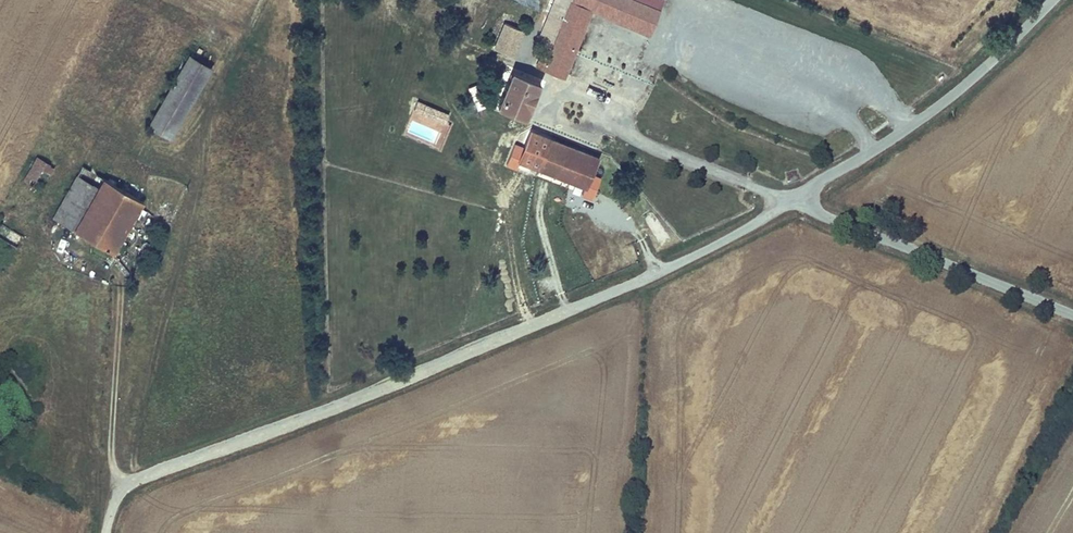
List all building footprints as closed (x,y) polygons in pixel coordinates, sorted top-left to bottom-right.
[(494,0),(484,0),(479,12),(487,15),(494,0)] [(637,0),(571,0),(554,40),(573,48),(590,9),(634,28),(648,33),(658,9),(637,0)] [(658,9),(662,0),(637,0),(658,9)] [(503,12),(501,18),(500,19),(515,26),(518,18),(503,12)] [(515,57),(523,32),(504,25),(495,50),(515,57)] [(562,77),(573,48),(554,40),(546,61),(543,68),(542,69),(562,77)] [(188,54),(147,125),(170,138),(211,67),(188,54)] [(543,68),(546,61),(539,58),(536,65),(543,68)] [(511,70),(497,106),(524,117),(539,81),(511,70)] [(449,113),(417,101),(413,111),(445,124),(449,113)] [(524,147),(518,161),(585,187),(590,174),(597,158),(530,132),(524,147)] [(518,161),(524,147),(515,144),(509,157),(507,164),(516,167),(518,161)] [(24,180),(39,190),(52,167),(37,158),(24,180)] [(82,166),(53,218),(113,253),(142,202),(82,166)] [(590,174),(585,187),(582,194),(591,198),(594,191),(600,178),(590,174)]
